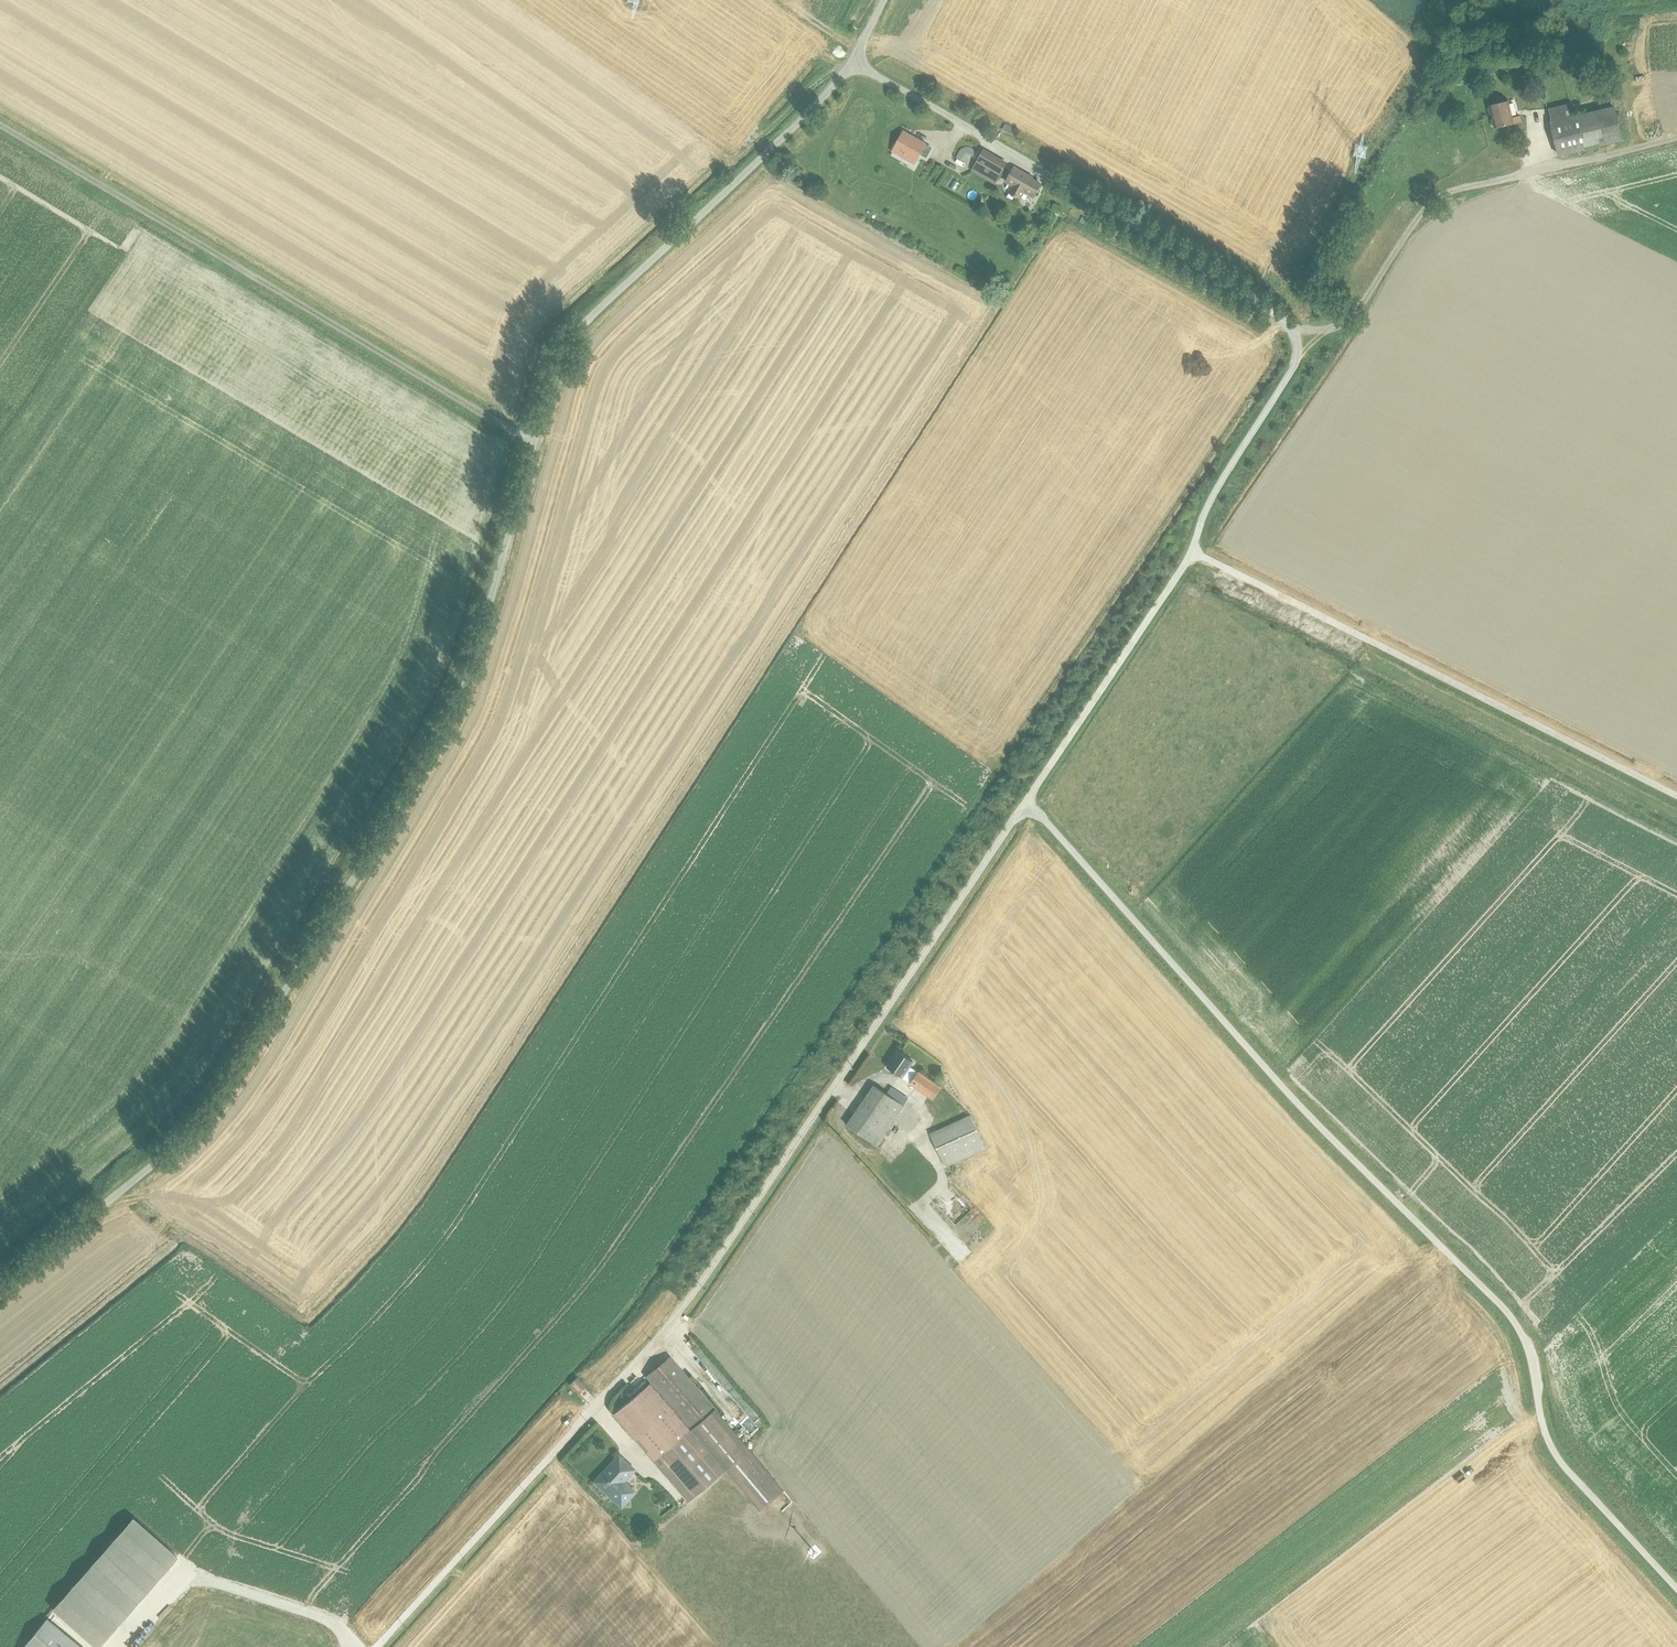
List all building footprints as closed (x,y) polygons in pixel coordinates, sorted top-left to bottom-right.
[(1494,128),(1521,121),(1519,115),(1512,117),(1508,100),(1489,105),(1494,128)] [(1559,156),(1621,141),(1613,106),(1573,116),(1570,103),(1548,108),(1559,156)] [(908,134),(903,143),(915,150),(920,141),(908,134)] [(971,148),(967,154),(972,157),(976,151),(971,148)] [(983,151),(975,166),(972,171),(994,183),(1005,164),(983,151)] [(1034,194),(1040,184),(1013,169),(1007,179),(1014,183),(1009,192),(1020,198),(1025,189),(1034,194)] [(898,1051),(887,1067),(933,1098),(942,1086),(919,1070),(918,1072),(911,1067),(914,1062),(898,1051)] [(909,1098),(892,1087),(887,1094),(874,1085),(847,1125),(877,1145),(909,1098)] [(970,1114),(930,1133),(945,1167),(986,1148),(970,1114)] [(955,1180),(950,1185),(961,1197),(966,1192),(955,1180)] [(690,1338),(685,1342),(697,1358),(702,1354),(690,1338)] [(787,1490),(675,1357),(651,1377),(763,1510),(787,1490)] [(576,1392),(584,1386),(577,1378),(569,1383),(576,1392)] [(653,1383),(614,1416),(688,1505),(728,1472),(653,1383)] [(596,1479),(624,1511),(642,1495),(630,1481),(640,1472),(624,1455),(596,1479)] [(49,1620),(26,1646),(82,1646),(49,1620)]
